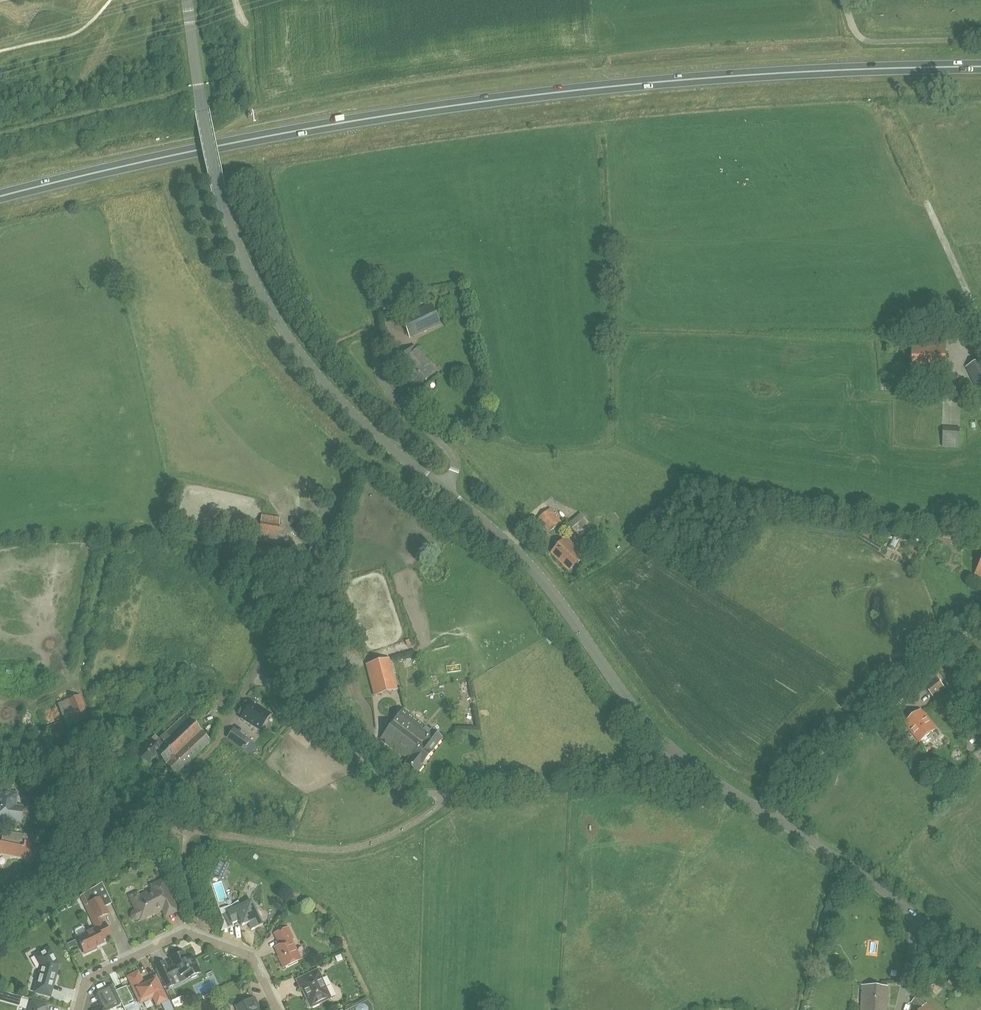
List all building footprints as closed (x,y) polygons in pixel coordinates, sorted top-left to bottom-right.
[(431,303),(425,306),(402,318),(411,339),(435,326),(440,324),(431,303)] [(913,374),(946,373),(945,343),(926,343),(926,347),(912,347),(913,369),(913,374)] [(393,363),(415,389),(436,371),(414,346),(393,363)] [(980,398),(980,358),(965,367),(980,398)] [(956,382),(961,391),(957,392),(962,402),(974,396),(965,378),(956,382)] [(537,519),(549,533),(562,522),(551,508),(537,519)] [(276,546),(279,526),(280,518),(262,515),(258,544),(276,546)] [(638,521),(633,526),(638,531),(644,526),(638,521)] [(567,537),(551,553),(570,571),(585,555),(567,537)] [(326,642),(322,643),(316,644),(319,657),(329,654),(326,642)] [(397,689),(389,658),(366,664),(374,695),(397,689)] [(937,679),(926,687),(933,697),(944,688),(937,679)] [(87,721),(79,697),(57,704),(65,728),(87,721)] [(271,714),(252,701),(240,718),(259,731),(271,714)] [(431,731),(403,709),(380,739),(408,760),(403,767),(413,775),(416,771),(418,772),(423,765),(421,764),(432,751),(431,751),(441,738),(431,731)] [(936,729),(921,710),(905,723),(920,742),(936,729)] [(185,716),(159,740),(184,767),(210,742),(185,716)] [(302,730),(307,724),(308,723),(300,717),(294,724),(302,730)] [(80,728),(72,732),(75,741),(84,738),(80,728)] [(980,746),(980,729),(972,736),(980,746)] [(241,734),(235,743),(244,750),(250,741),(241,734)] [(175,775),(184,767),(159,740),(155,736),(135,755),(145,765),(150,760),(151,761),(157,755),(175,775)] [(16,806),(17,793),(12,793),(13,787),(0,785),(0,819),(21,822),(23,807),(16,806)] [(28,835),(8,832),(7,843),(0,842),(0,855),(1,854),(32,860),(37,837),(28,835)] [(135,910),(133,911),(131,914),(133,919),(138,920),(144,917),(144,918),(162,910),(164,914),(177,907),(163,879),(150,885),(152,890),(131,900),(135,910)] [(75,930),(75,932),(78,938),(77,938),(85,954),(96,948),(95,947),(104,943),(102,939),(111,935),(105,923),(100,925),(98,921),(101,920),(99,918),(109,913),(106,907),(112,904),(102,883),(81,896),(85,904),(91,918),(96,929),(87,933),(84,928),(82,927),(75,930)] [(295,897),(289,900),(292,906),(298,903),(295,897)] [(232,905),(224,908),(226,912),(232,924),(238,921),(242,927),(248,924),(251,930),(263,925),(251,900),(240,905),(238,901),(232,905)] [(297,952),(297,951),(295,947),(293,946),(291,941),(294,939),(288,927),(275,934),(281,945),(275,947),(280,957),(278,957),(283,967),(296,961),(292,954),(297,952)] [(58,965),(49,948),(35,956),(40,965),(42,966),(34,992),(50,996),(58,965)] [(164,962),(157,966),(161,975),(167,988),(175,984),(171,978),(177,975),(180,981),(187,978),(190,977),(191,979),(197,976),(196,974),(199,973),(192,957),(187,960),(183,952),(180,954),(179,953),(173,955),(174,957),(171,958),(174,964),(172,965),(173,967),(167,970),(164,962)] [(322,977),(318,970),(296,980),(300,988),(301,987),(311,1008),(331,998),(321,978),(322,977)] [(166,1000),(155,977),(143,983),(138,973),(128,977),(140,1003),(153,996),(157,1004),(166,1000)] [(104,1008),(100,1009),(107,1009),(119,1005),(110,986),(97,992),(96,995),(97,995),(98,995),(104,1008)] [(862,1005),(862,1009),(887,1009),(887,1006),(888,987),(862,986),(862,1005)] [(22,998),(11,995),(9,1005),(19,1008),(22,998)] [(928,1003),(927,1004),(918,996),(911,1003),(918,1009),(935,1009),(928,1003)] [(254,997),(235,1006),(237,1009),(260,1009),(254,997)] [(47,1006),(32,1002),(30,1009),(45,1009),(47,1006)]
